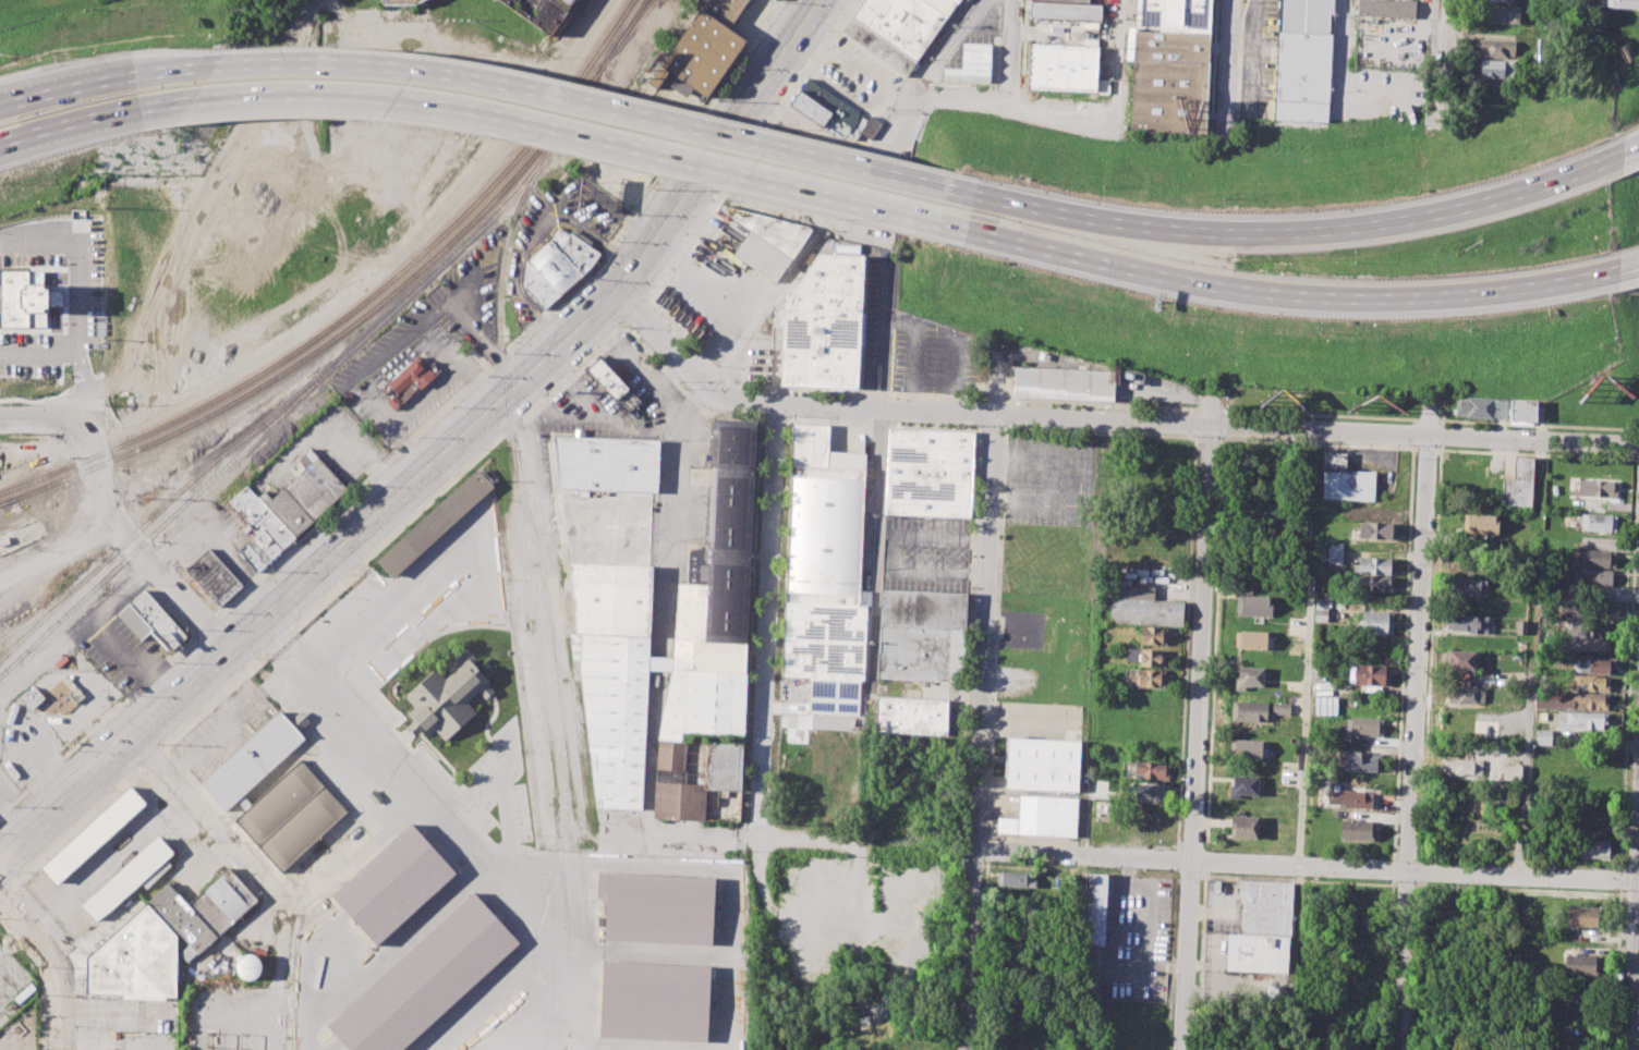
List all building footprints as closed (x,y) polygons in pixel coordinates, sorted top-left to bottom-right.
[(388,14),(416,0),(381,0),(388,14)] [(551,40),(498,0),(578,0),(551,40)] [(651,84),(707,0),(750,0),(731,28),(749,40),(708,99),(669,74),(658,89),(651,84)] [(890,68),(907,80),(961,1),(960,0),(864,0),(841,33),(890,68)] [(1102,24),(1103,7),(1089,7),(1089,0),(1030,0),(1029,20),(1102,24)] [(1206,134),(1210,0),(1135,0),(1131,132),(1206,134)] [(1330,126),(1334,35),(1335,0),(1283,0),(1282,32),(1277,32),(1273,123),(1330,126)] [(1416,21),(1417,2),(1377,0),(1358,0),(1357,17),(1416,21)] [(1598,7),(1598,0),(1638,0),(1638,8),(1598,7)] [(1483,5),(1519,7),(1518,22),(1482,21),(1483,5)] [(1478,39),(1517,41),(1516,58),(1477,57),(1478,39)] [(942,81),(990,83),(991,44),(962,43),(961,69),(943,68),(942,81)] [(1028,89),(1097,93),(1100,48),(1030,45),(1028,89)] [(1481,60),(1506,61),(1505,77),(1480,76),(1481,60)] [(789,108),(810,78),(860,114),(840,143),(789,108)] [(718,208),(720,204),(808,225),(813,230),(775,284),(732,254),(749,230),(718,208)] [(579,233),(590,241),(587,245),(600,254),(545,310),(523,290),(526,260),(550,241),(559,228),(576,237),(579,233)] [(781,384),(785,304),(820,253),(864,255),(858,388),(781,384)] [(47,328),(47,306),(63,306),(63,290),(45,290),(45,269),(0,269),(0,328),(47,328)] [(772,350),(781,350),(782,324),(773,323),(772,350)] [(588,370),(600,358),(641,402),(628,414),(588,370)] [(425,365),(436,377),(422,389),(397,413),(387,403),(388,400),(379,391),(388,383),(417,359),(425,365)] [(1015,366),(1114,370),(1112,400),(1012,395),(1015,366)] [(1456,396),(1506,400),(1505,418),(1455,416),(1456,396)] [(1510,400),(1538,401),(1537,422),(1509,420),(1510,400)] [(555,432),(660,437),(659,495),(652,493),(648,565),(656,565),(652,657),(673,658),(677,583),(688,583),(689,550),(707,550),(713,418),(756,419),(742,732),(681,729),(680,743),(687,744),(684,771),(658,769),(659,738),(664,705),(673,670),(649,669),(641,810),(597,807),(555,432)] [(808,712),(809,679),(781,677),(792,423),(830,424),(829,451),(866,452),(860,590),(871,591),(870,605),(865,605),(860,716),(808,712)] [(885,513),(889,428),(974,431),(970,517),(885,513)] [(311,449),(350,489),(296,538),(259,495),(265,490),(272,500),(304,469),(301,465),(300,459),(311,449)] [(1324,451),(1346,452),(1346,472),(1374,473),(1373,500),(1322,498),(1324,451)] [(1503,478),(1513,478),(1514,456),(1532,456),(1530,509),(1502,506),(1503,478)] [(478,471),(377,562),(393,578),(494,487),(478,471)] [(1577,478),(1618,480),(1618,492),(1603,491),(1603,497),(1576,496),(1577,478)] [(296,538),(288,546),(275,558),(260,570),(257,574),(239,551),(256,535),(230,502),(247,486),(259,495),(296,538)] [(1581,512),(1618,515),(1617,532),(1580,529),(1581,512)] [(1462,513),(1498,514),(1498,534),(1461,533),(1462,513)] [(1359,522),(1398,523),(1397,539),(1358,537),(1359,522)] [(1326,547),(1343,548),(1341,564),(1325,563),(1326,547)] [(209,549),(243,586),(219,609),(185,571),(209,549)] [(1579,549),(1615,550),(1615,567),(1579,566),(1579,549)] [(1359,557),(1395,559),(1394,575),(1351,573),(1352,564),(1359,564),(1359,557)] [(1573,569),(1614,571),(1613,586),(1571,584),(1573,569)] [(1358,576),(1397,577),(1396,593),(1357,590),(1358,576)] [(1450,579),(1489,581),(1489,597),(1449,596),(1450,579)] [(1112,598),(1120,599),(1121,585),(1155,587),(1154,600),(1185,601),(1183,626),(1110,622),(1112,598)] [(877,677),(882,588),(968,593),(964,681),(877,677)] [(145,590),(186,638),(170,652),(153,634),(143,643),(118,615),(145,590)] [(1237,596),(1267,597),(1267,601),(1273,601),(1272,618),(1236,615),(1237,596)] [(1315,599),(1330,600),(1328,623),(1314,622),(1315,599)] [(1360,609),(1393,611),(1392,636),(1356,634),(1356,621),(1360,621),(1360,609)] [(1442,614),(1490,616),(1490,634),(1448,632),(1448,627),(1441,626),(1442,614)] [(1570,619),(1608,621),(1607,637),(1563,636),(1564,626),(1570,626),(1570,619)] [(1515,620),(1526,620),(1526,634),(1514,634),(1515,620)] [(1141,627),(1166,628),(1166,645),(1140,645),(1141,627)] [(1235,630),(1267,632),(1266,649),(1235,648),(1235,630)] [(1571,638),(1611,640),(1610,652),(1570,650),(1571,638)] [(1127,648),(1165,650),(1164,667),(1139,667),(1139,661),(1127,660),(1127,648)] [(1446,650),(1479,651),(1478,666),(1473,666),(1472,670),(1445,669),(1446,650)] [(1576,658),(1613,660),(1613,674),(1575,672),(1576,658)] [(405,695),(438,667),(447,677),(469,659),(497,692),(485,701),(476,693),(468,700),(478,713),(445,743),(435,731),(428,737),(423,730),(417,735),(410,727),(414,722),(409,716),(417,708),(405,695)] [(1348,664),(1389,666),(1389,687),(1348,685),(1348,664)] [(1238,667),(1264,668),(1264,686),(1245,686),(1245,692),(1234,691),(1234,676),(1237,676),(1238,667)] [(1130,669),(1164,671),(1164,687),(1129,686),(1130,669)] [(1574,675),(1610,677),(1608,692),(1574,691),(1574,675)] [(1446,686),(1482,688),(1482,705),(1445,703),(1446,686)] [(34,688),(45,699),(31,711),(21,700),(34,688)] [(1534,691),(1606,694),(1605,710),(1533,707),(1534,691)] [(875,731),(877,696),(947,699),(946,733),(875,731)] [(1314,696),(1337,697),(1336,716),(1314,716),(1314,696)] [(1231,701),(1267,703),(1266,722),(1230,721),(1231,701)] [(1272,701),(1289,703),(1289,715),(1272,713),(1272,701)] [(1538,711),(1546,712),(1545,721),(1538,721),(1538,711)] [(1558,712),(1607,715),(1607,730),(1557,728),(1558,712)] [(280,713),(202,786),(226,811),(304,738),(280,713)] [(1347,718),(1383,719),(1382,737),(1346,735),(1347,718)] [(1534,730),(1551,731),(1551,745),(1534,745),(1534,730)] [(1008,737),(1080,740),(1078,791),(1006,789),(1008,737)] [(1230,738),(1262,740),(1261,759),(1229,758),(1230,738)] [(706,742),(742,744),(740,790),(705,787),(703,820),(654,818),(656,781),(704,783),(706,742)] [(1338,749),(1367,750),(1365,755),(1380,755),(1380,772),(1337,770),(1338,749)] [(1440,757),(1482,759),(1481,777),(1440,776),(1440,757)] [(1134,761),(1169,764),(1168,780),(1133,779),(1134,761)] [(236,821),(300,762),(345,811),(282,870),(236,821)] [(1501,766),(1518,766),(1518,784),(1500,784),(1501,766)] [(1233,774),(1260,776),(1259,795),(1239,794),(1239,798),(1228,797),(1229,784),(1233,784),(1233,774)] [(1163,800),(1163,784),(1134,783),(1134,799),(1163,800)] [(40,868),(130,786),(145,803),(56,884),(40,868)] [(1331,789),(1373,790),(1373,809),(1344,807),(1344,804),(1331,803),(1331,789)] [(1018,795),(1078,798),(1076,838),(996,833),(997,816),(1017,817),(1018,795)] [(1229,815),(1258,816),(1256,838),(1229,837),(1229,815)] [(1340,819),(1373,821),(1373,840),(1339,839),(1340,819)] [(412,826),(333,896),(377,947),(456,877),(412,826)] [(80,904),(158,835),(173,853),(96,923),(80,904)] [(1580,838),(1611,840),(1610,858),(1579,857),(1580,838)] [(187,905),(228,867),(258,900),(217,937),(187,905)] [(598,870),(716,877),(713,947),(605,941),(607,900),(597,900),(598,870)] [(997,871),(1035,874),(1035,888),(996,887),(997,871)] [(1084,872),(1106,874),(1103,997),(1080,996),(1084,872)] [(1239,882),(1289,884),(1285,973),(1224,969),(1226,933),(1237,933),(1239,882)] [(168,886),(150,902),(198,954),(217,937),(187,905),(168,886)] [(521,943),(401,1049),(352,1049),(327,1022),(474,891),(521,943)] [(86,956),(146,903),(177,938),(175,997),(86,994),(86,956)] [(1565,906),(1603,907),(1602,929),(1564,927),(1565,906)] [(197,954),(188,945),(179,954),(187,963),(197,954)] [(1564,952),(1599,954),(1599,976),(1564,974),(1564,952)] [(602,962),(709,967),(706,1041),(598,1036),(602,962)] [(1586,988),(1566,989),(1567,1002),(1586,1001),(1586,988)]
